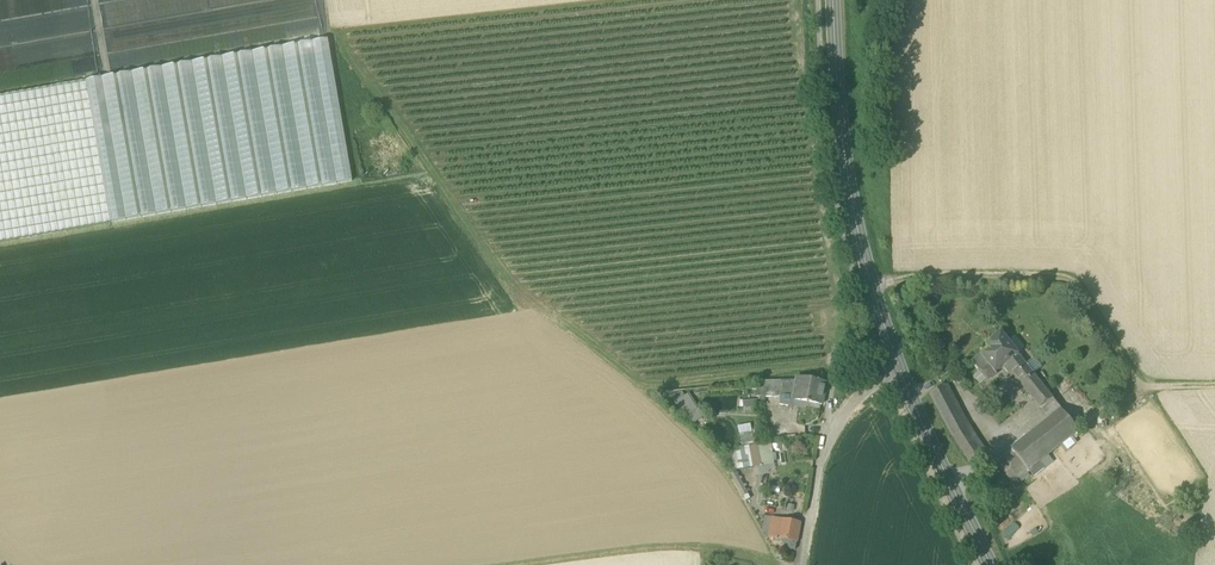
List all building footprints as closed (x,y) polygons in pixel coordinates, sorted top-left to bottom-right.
[(328,40),(86,81),(111,223),(352,181),(328,40)] [(111,223),(86,81),(0,96),(0,242),(111,223)] [(997,373),(1006,366),(1019,356),(1001,333),(988,344),(986,346),(989,349),(981,356),(988,366),(995,374),(997,373)] [(974,362),(981,371),(988,366),(981,356),(974,362)] [(1021,359),(1019,356),(1006,366),(1021,384),(1033,374),(1021,359)] [(995,374),(988,366),(981,371),(981,372),(988,381),(996,375),(995,374)] [(1033,374),(1046,391),(1053,386),(1052,383),(1040,369),(1033,374)] [(1021,384),(1040,409),(1053,399),(1046,391),(1033,374),(1021,384)] [(797,402),(817,406),(821,385),(801,381),(797,402)] [(781,399),(790,400),(792,386),(783,384),(781,399)] [(1059,394),(1053,386),(1046,391),(1053,399),(1059,394)] [(970,464),(984,455),(973,439),(973,438),(969,434),(966,429),(944,387),(930,395),(953,438),(970,464)] [(686,389),(674,395),(685,416),(697,410),(686,389)] [(1062,411),(1053,399),(1040,409),(1050,421),(1062,411)] [(1020,461),(1028,471),(1078,432),(1062,411),(1050,421),(1012,450),(1020,461)] [(738,427),(742,442),(755,439),(750,423),(738,427)] [(997,462),(1004,473),(1020,461),(1012,450),(997,462)] [(739,457),(741,471),(762,467),(760,453),(739,457)] [(1028,471),(1020,461),(1004,473),(1013,483),(1028,471)] [(739,478),(749,498),(757,494),(747,474),(739,478)] [(770,538),(782,541),(781,542),(785,549),(785,550),(795,551),(797,543),(800,524),(773,519),(770,538)]
